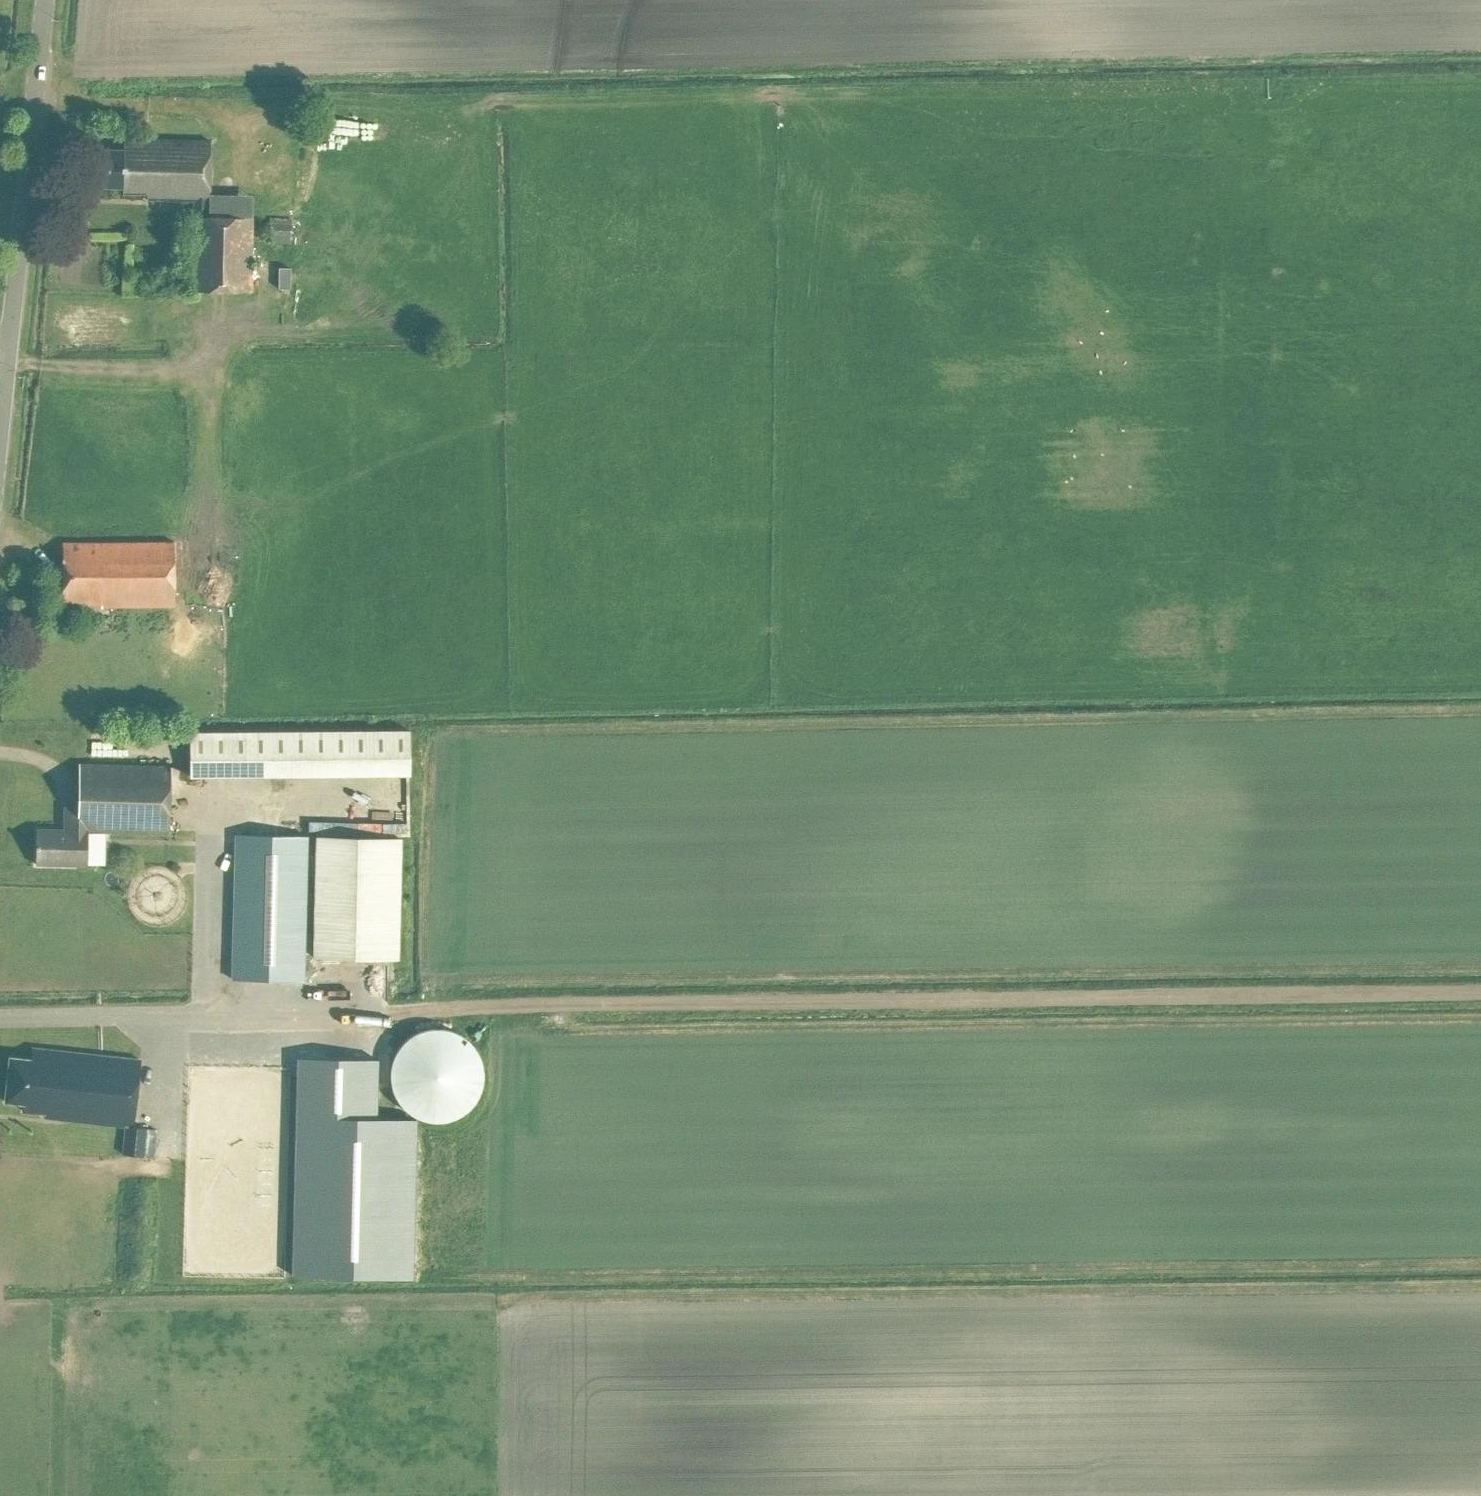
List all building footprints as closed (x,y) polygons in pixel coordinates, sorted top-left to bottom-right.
[(100,191),(127,192),(127,195),(147,195),(147,199),(152,199),(152,201),(194,202),(194,207),(196,207),(196,222),(194,222),(192,292),(253,293),(255,223),(209,222),(211,142),(127,140),(127,151),(101,151),(101,163),(100,174),(100,191)] [(294,240),(295,222),(272,221),(271,239),(294,240)] [(279,268),(279,289),(290,289),(290,268),(279,268)] [(105,613),(176,610),(174,544),(62,549),(64,604),(90,603),(91,608),(104,607),(105,613)] [(410,730),(189,731),(190,778),(411,776),(410,730)] [(81,764),(79,764),(78,808),(64,808),(64,830),(37,829),(36,865),(87,866),(87,832),(169,834),(171,766),(81,764)] [(304,981),(307,837),(235,835),(232,979),(304,981)] [(395,959),(398,838),(317,836),(314,957),(395,959)] [(405,1034),(415,1118),(493,1109),(484,1025),(405,1034)] [(123,1154),(153,1157),(156,1130),(133,1127),(141,1060),(37,1049),(36,1050),(30,1059),(10,1057),(5,1102),(24,1104),(23,1111),(45,1113),(44,1117),(126,1126),(123,1154)] [(303,1063),(303,1283),(423,1283),(423,1122),(383,1122),(383,1063),(303,1063)]
